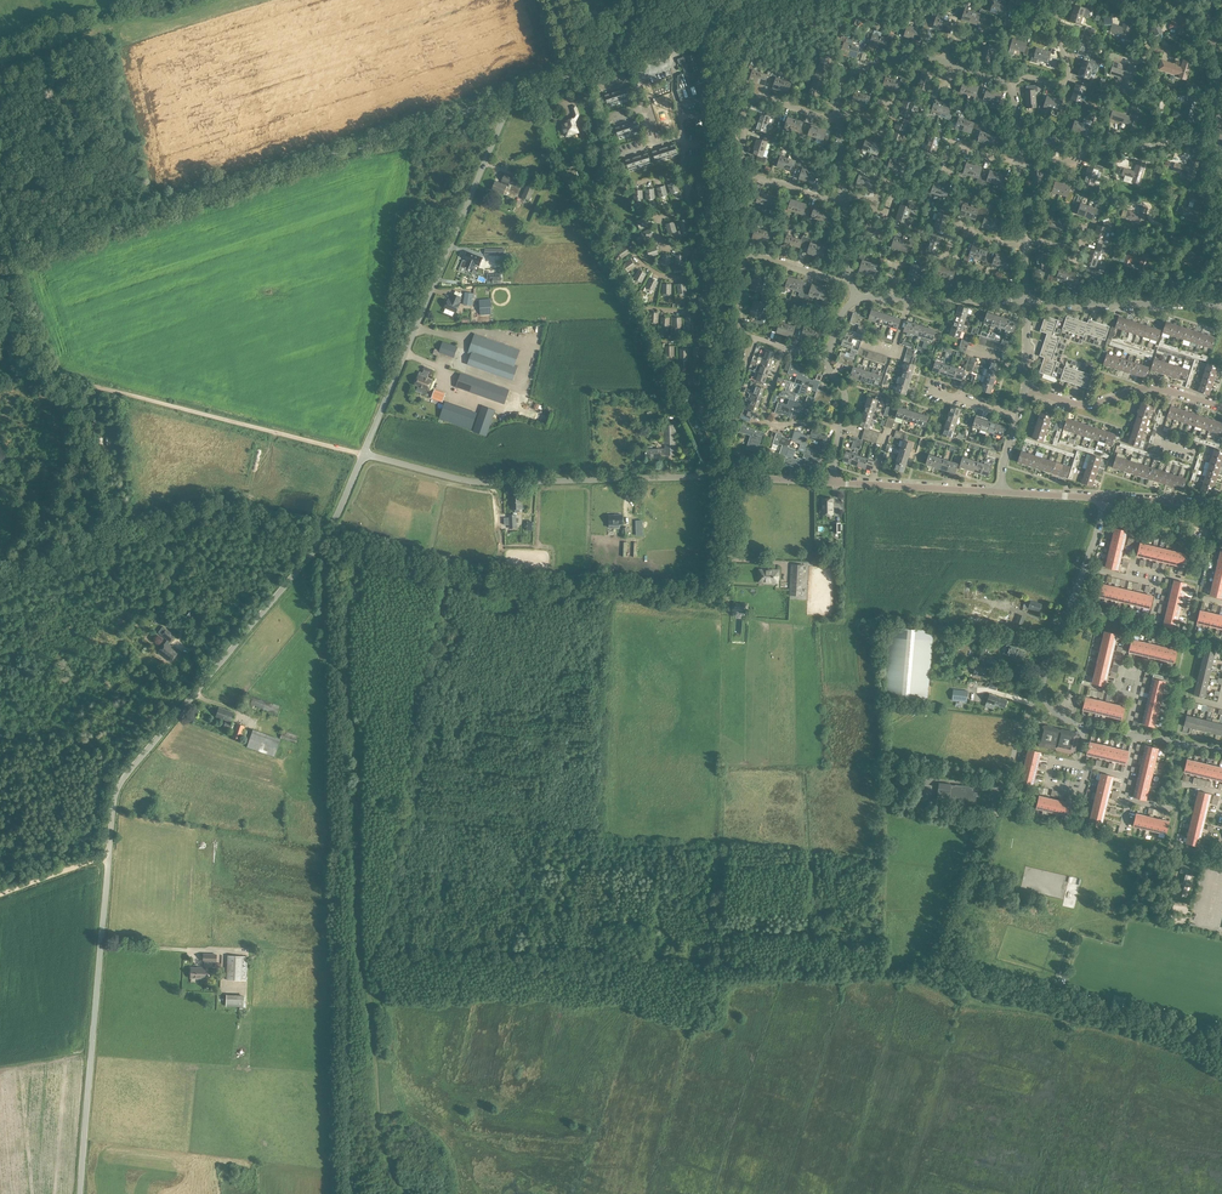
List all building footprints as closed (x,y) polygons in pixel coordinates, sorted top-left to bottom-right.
[(1002,4),(1003,0),(1002,0),(989,0),(988,4),(992,6),(990,12),(998,14),(1001,3),(1002,4)] [(1027,6),(1034,8),(1036,3),(1040,4),(1041,0),(1029,0),(1027,6)] [(1002,4),(1001,3),(998,14),(1005,17),(1007,11),(1011,12),(1015,2),(1010,1),(1008,6),(1002,4)] [(974,8),(962,4),(959,13),(963,14),(961,20),(969,22),(973,12),(974,8)] [(1080,7),(1075,6),(1072,13),(1083,17),(1087,18),(1090,10),(1081,7),(1080,7)] [(979,14),(973,12),(969,22),(977,25),(978,19),(983,20),(986,11),(980,9),(979,14)] [(934,22),(933,28),(940,30),(944,20),(937,17),(938,13),(933,11),(930,21),(934,22)] [(1080,24),(1083,17),(1072,13),(1070,21),(1080,24)] [(948,21),(944,20),(940,30),(948,33),(950,27),(954,28),(957,18),(950,15),(948,21)] [(1176,30),(1175,33),(1182,35),(1187,18),(1180,15),(1177,23),(1172,21),(1170,28),(1176,30)] [(1112,17),(1104,18),(1104,26),(1112,25),(1111,24),(1113,24),(1112,17)] [(912,38),(919,41),(921,35),(925,37),(930,21),(925,19),(922,30),(915,28),(912,38)] [(906,30),(904,36),(912,38),(915,28),(908,26),(909,22),(904,20),(902,29),(906,30)] [(1127,40),(1132,22),(1124,20),(1122,27),(1112,24),(1110,31),(1121,34),(1120,38),(1121,38),(1121,39),(1121,41),(1122,42),(1123,42),(1125,42),(1125,41),(1126,39),(1127,40)] [(1153,29),(1156,36),(1163,33),(1159,26),(1153,29)] [(869,44),(869,45),(877,47),(880,37),(881,33),(875,31),(876,29),(870,27),(865,43),(869,44)] [(1083,34),(1077,33),(1075,40),(1086,44),(1088,37),(1092,38),(1093,33),(1085,30),(1083,34)] [(887,39),(880,37),(877,47),(885,50),(886,44),(890,45),(894,34),(889,33),(887,39)] [(843,47),(841,53),(848,55),(852,45),(845,43),(847,38),(841,36),(838,46),(843,47)] [(1023,54),(1027,55),(1029,47),(1026,46),(1027,42),(1013,38),(1010,48),(1008,55),(1013,56),(1015,49),(1024,52),(1023,54)] [(1084,50),(1086,44),(1075,40),(1073,48),(1078,50),(1077,54),(1087,57),(1088,52),(1084,50)] [(856,58),(858,52),(862,54),(865,43),(860,41),(858,47),(852,45),(848,55),(856,58)] [(980,60),(989,63),(994,49),(996,49),(997,46),(990,43),(988,47),(984,45),(980,60)] [(1051,65),(1050,67),(1054,68),(1057,58),(1050,56),(1051,52),(1036,48),(1034,57),(1032,57),(1031,62),(1036,63),(1038,59),(1048,62),(1047,64),(1051,65)] [(821,57),(818,63),(829,67),(832,59),(826,57),(827,53),(819,50),(817,55),(821,57)] [(1114,57),(1118,59),(1119,55),(1113,53),(1105,54),(1105,59),(1113,61),(1114,57)] [(684,57),(677,59),(679,63),(680,65),(682,65),(683,69),(685,68),(686,71),(684,72),(685,75),(684,76),(686,82),(688,82),(689,86),(677,90),(681,103),(693,99),(694,102),(696,101),(698,106),(707,102),(708,91),(710,91),(711,84),(710,83),(707,84),(702,68),(705,67),(703,61),(702,62),(700,57),(696,59),(694,54),(687,57),(689,62),(686,63),(684,57)] [(1089,62),(1083,61),(1081,68),(1091,72),(1094,65),(1100,67),(1101,62),(1090,58),(1089,62)] [(1181,67),(1176,66),(1176,65),(1162,60),(1159,69),(1176,75),(1177,74),(1180,75),(1179,78),(1186,80),(1191,62),(1183,60),(1181,67)] [(1126,72),(1117,69),(1119,63),(1114,62),(1110,74),(1125,79),(1124,82),(1131,84),(1136,67),(1129,64),(1126,72)] [(821,72),(827,74),(829,67),(818,63),(816,70),(813,69),(811,74),(820,77),(821,72)] [(751,75),(749,81),(757,83),(760,72),(754,70),(755,67),(750,65),(747,73),(751,75)] [(932,76),(926,74),(928,70),(919,67),(918,73),(921,74),(919,80),(930,84),(932,76)] [(1089,78),(1091,72),(1081,68),(1078,76),(1084,78),(1083,82),(1091,85),(1093,79),(1089,78)] [(764,86),(766,80),(771,81),(773,73),(768,71),(767,75),(760,72),(757,83),(764,86)] [(884,82),(882,88),(890,90),(893,80),(887,77),(888,74),(883,72),(880,81),(884,82)] [(775,83),(773,88),(780,91),(784,80),(777,78),(778,74),(773,73),(771,81),(775,83)] [(813,80),(811,87),(822,90),(824,82),(818,81),(820,77),(811,74),(809,79),(813,80)] [(900,82),(893,80),(890,90),(898,93),(899,87),(904,88),(906,80),(901,78),(900,82)] [(788,93),(790,87),(794,89),(797,80),(792,79),(790,82),(784,80),(780,91),(788,93)] [(922,90),(927,91),(930,84),(919,80),(917,87),(914,86),(912,91),(920,94),(922,90)] [(964,82),(962,87),(958,86),(955,95),(960,96),(961,93),(968,95),(971,84),(964,82)] [(1076,84),(1073,92),(1084,95),(1086,88),(1090,90),(1091,85),(1083,82),(1081,86),(1076,84)] [(977,92),(979,86),(971,84),(968,95),(974,97),(973,101),(978,102),(981,94),(977,92)] [(1030,90),(1025,91),(1026,109),(1037,108),(1035,92),(1038,92),(1037,86),(1029,87),(1030,90)] [(813,96),(819,98),(822,90),(811,87),(809,93),(805,92),(804,97),(812,100),(813,96)] [(853,97),(851,102),(859,105),(863,94),(856,92),(857,88),(852,87),(849,95),(853,97)] [(608,105),(615,102),(623,100),(630,98),(627,88),(620,91),(613,93),(605,95),(608,105)] [(987,89),(985,95),(981,94),(978,102),(983,104),(984,100),(991,102),(994,91),(987,89)] [(1000,100),(1002,94),(994,91),(991,102),(998,104),(996,108),(1001,109),(1004,101),(1000,100)] [(1071,99),(1077,101),(1075,106),(1084,108),(1085,103),(1082,102),(1084,95),(1073,92),(1071,99)] [(869,96),(863,94),(859,105),(867,107),(869,101),(873,103),(875,94),(870,93),(869,96)] [(901,107),(912,110),(914,104),(918,105),(919,100),(911,97),(909,101),(904,99),(901,107)] [(1047,97),(1045,102),(1041,101),(1038,109),(1044,111),(1045,107),(1051,110),(1055,99),(1047,97)] [(1062,102),(1055,99),(1051,110),(1058,112),(1057,115),(1062,117),(1065,109),(1060,107),(1062,102)] [(938,116),(939,113),(943,102),(935,100),(933,106),(929,104),(926,113),(933,115),(934,114),(938,116)] [(1173,116),(1184,119),(1183,122),(1192,125),(1194,118),(1191,117),(1196,103),(1193,102),(1188,100),(1185,112),(1175,109),(1173,116)] [(951,105),(943,102),(939,113),(946,115),(947,115),(949,111),(951,105)] [(1134,104),(1130,117),(1112,111),(1110,118),(1129,124),(1128,127),(1135,129),(1141,107),(1134,104)] [(579,115),(575,106),(572,107),(574,114),(572,119),(569,120),(570,122),(563,124),(565,130),(563,131),(564,134),(566,134),(567,136),(568,135),(569,136),(571,135),(572,134),(573,134),(573,132),(578,131),(575,122),(579,115)] [(899,115),(904,117),(903,121),(912,123),(913,118),(910,117),(912,110),(901,107),(899,115)] [(760,114),(757,121),(768,125),(770,118),(774,119),(776,114),(767,111),(766,116),(760,114)] [(957,123),(955,128),(963,131),(967,120),(960,118),(961,115),(956,113),(953,121),(957,123)] [(1076,121),(1077,118),(1072,116),(1069,124),(1073,126),(1072,131),(1079,134),(1083,123),(1076,121)] [(788,117),(786,123),(782,122),(779,130),(784,132),(785,128),(792,130),(796,119),(788,117)] [(798,136),(803,138),(806,129),(801,128),(803,122),(796,119),(792,130),(799,132),(798,136)] [(973,122),(967,120),(963,131),(971,133),(973,127),(977,129),(979,120),(974,119),(973,122)] [(1083,123),(1079,134),(1087,136),(1089,131),(1093,132),(1095,123),(1091,122),(1091,121),(1085,119),(1084,119),(1083,123)] [(641,130),(638,121),(630,123),(623,125),(615,127),(618,137),(626,134),(641,130)] [(755,129),(765,132),(764,136),(773,139),(774,134),(766,131),(768,125),(757,121),(755,129)] [(902,125),(896,123),(893,130),(904,134),(906,127),(910,128),(912,123),(903,121),(902,125)] [(816,138),(819,127),(812,125),(810,130),(806,129),(803,138),(808,139),(809,136),(816,138)] [(827,129),(819,127),(816,138),(822,140),(821,143),(826,145),(829,137),(825,135),(827,129)] [(891,138),(897,140),(895,144),(904,147),(906,142),(902,140),(904,134),(893,130),(891,138)] [(929,136),(927,143),(937,146),(940,138),(934,137),(936,132),(927,130),(925,135),(929,136)] [(1042,140),(1041,146),(1048,149),(1052,138),(1045,136),(1046,132),(1041,130),(1038,139),(1042,140)] [(980,131),(977,142),(985,144),(988,134),(980,131)] [(995,136),(988,134),(985,144),(992,147),(994,141),(998,142),(1001,134),(996,132),(995,136)] [(757,139),(754,146),(765,150),(767,143),(771,144),(773,139),(764,136),(763,141),(757,139)] [(1058,140),(1052,138),(1048,149),(1056,151),(1058,145),(1062,146),(1065,138),(1059,136),(1058,140)] [(864,145),(860,144),(857,152),(862,154),(863,150),(870,153),(873,142),(866,140),(864,145)] [(879,150),(881,144),(873,142),(870,153),(877,155),(875,158),(881,160),(883,152),(879,150)] [(929,152),(935,154),(937,146),(927,143),(925,149),(921,148),(919,153),(928,156),(929,152)] [(675,144),(668,147),(660,149),(652,151),(655,161),(678,154),(675,144)] [(752,154),(758,156),(756,160),(765,163),(767,157),(763,156),(765,150),(754,146),(752,154)] [(779,161),(777,166),(785,169),(788,158),(781,156),(782,152),(777,151),(775,159),(779,161)] [(643,165),(651,162),(648,153),(641,155),(625,160),(628,169),(643,165)] [(889,164),(887,170),(894,172),(898,161),(892,159),(893,156),(887,154),(885,163),(889,164)] [(792,171),(794,166),(798,167),(801,158),(796,157),(795,160),(788,158),(785,169),(792,171)] [(802,168),(799,179),(807,181),(810,170),(804,168),(806,160),(801,158),(798,167),(802,168)] [(902,175),(904,169),(908,170),(911,162),(906,160),(905,164),(898,161),(894,172),(902,175)] [(1134,171),(1124,168),(1122,175),(1133,179),(1132,182),(1139,184),(1145,163),(1138,160),(1134,171)] [(1189,167),(1175,163),(1173,170),(1188,175),(1187,178),(1193,180),(1199,162),(1191,160),(1189,167)] [(961,167),(958,176),(963,177),(964,174),(971,176),(974,165),(967,163),(965,168),(961,167)] [(1094,169),(1088,167),(1085,175),(1096,178),(1098,171),(1102,172),(1104,167),(1095,164),(1094,169)] [(977,178),(976,181),(976,182),(981,183),(984,175),(980,173),(982,168),(974,165),(971,176),(977,178)] [(1032,170),(1033,184),(1043,184),(1042,169),(1044,169),(1044,165),(1036,166),(1036,169),(1032,170)] [(577,177),(571,167),(565,170),(571,180),(577,177)] [(814,183),(815,181),(816,178),(820,179),(823,170),(818,169),(817,172),(810,170),(807,181),(814,183)] [(858,180),(858,181),(856,185),(864,188),(867,177),(860,175),(862,172),(856,170),(854,178),(858,180)] [(990,170),(988,176),(984,175),(981,183),(986,185),(988,181),(994,183),(998,173),(990,170)] [(1000,189),(1005,191),(1008,182),(1003,181),(1005,175),(998,173),(994,183),(1001,185),(1000,189)] [(505,175),(503,181),(501,184),(496,182),(493,189),(503,194),(507,186),(508,187),(510,183),(518,187),(521,181),(505,175)] [(1087,188),(1098,192),(1100,186),(1094,184),(1096,178),(1085,175),(1083,182),(1089,184),(1087,188)] [(871,190),(873,185),(877,186),(880,177),(875,176),(874,179),(867,177),(864,188),(871,190)] [(522,198),(530,201),(537,183),(529,180),(522,198)] [(679,190),(676,181),(667,185),(671,194),(679,190)] [(696,191),(705,191),(705,181),(696,181),(696,191)] [(1054,187),(1049,186),(1047,194),(1052,196),(1053,192),(1059,194),(1063,184),(1055,181),(1054,187)] [(933,188),(928,187),(926,195),(931,197),(932,193),(939,195),(942,184),(934,182),(933,188)] [(950,187),(942,184),(939,195),(945,197),(944,201),(949,203),(952,194),(948,193),(950,187)] [(1071,186),(1063,184),(1059,194),(1066,196),(1065,200),(1070,202),(1073,193),(1069,192),(1071,186)] [(668,195),(665,186),(656,188),(659,198),(668,195)] [(646,199),(655,198),(654,189),(645,190),(646,199)] [(634,200),(643,200),(643,190),(634,190),(634,200)] [(758,197),(754,196),(751,205),(756,206),(757,203),(764,205),(767,194),(760,192),(758,197)] [(773,202),(775,197),(767,194),(764,205),(771,207),(769,210),(774,212),(777,203),(773,202)] [(1193,209),(1181,206),(1179,213),(1191,216),(1190,219),(1197,221),(1203,200),(1202,200),(1204,196),(1197,194),(1196,196),(1191,194),(1189,201),(1195,203),(1193,209)] [(1079,208),(1077,214),(1085,216),(1088,206),(1082,203),(1084,197),(1078,196),(1075,207),(1079,208)] [(787,214),(789,210),(795,212),(799,201),(791,199),(789,205),(785,204),(782,212),(787,214)] [(961,209),(959,215),(967,217),(971,206),(964,204),(965,201),(960,199),(957,207),(961,209)] [(806,204),(799,201),(795,212),(802,214),(801,218),(806,220),(809,211),(805,210),(806,204)] [(900,204),(898,212),(909,215),(911,209),(915,210),(916,205),(908,202),(906,206),(900,204)] [(1093,219),(1094,213),(1099,214),(1101,206),(1096,204),(1095,208),(1088,206),(1085,216),(1093,219)] [(971,206),(967,217),(975,220),(977,214),(981,215),(984,207),(978,205),(977,208),(971,206)] [(1137,213),(1128,210),(1126,217),(1136,221),(1135,224),(1142,226),(1148,208),(1140,206),(1137,213)] [(815,207),(813,212),(809,211),(806,220),(811,221),(812,218),(819,220),(822,209),(815,207)] [(938,213),(936,220),(946,224),(949,216),(943,214),(944,210),(936,207),(934,212),(938,213)] [(985,216),(982,227),(989,229),(993,219),(986,216),(989,208),(984,207),(981,215),(985,216)] [(828,217),(830,211),(822,209),(819,220),(825,222),(824,225),(829,227),(832,219),(828,217)] [(705,210),(696,210),(696,220),(705,220),(705,210)] [(909,215),(898,212),(896,220),(901,221),(900,226),(909,228),(910,223),(907,222),(909,215)] [(1046,215),(1044,223),(1048,225),(1046,230),(1054,233),(1057,222),(1050,220),(1052,216),(1046,215)] [(997,232),(999,226),(1003,227),(1006,219),(1000,217),(999,221),(993,219),(989,229),(997,232)] [(640,230),(649,226),(646,218),(637,221),(640,230)] [(690,228),(688,219),(679,221),(681,230),(679,231),(680,236),(683,235),(682,230),(690,228)] [(930,226),(928,231),(937,233),(938,229),(944,231),(946,224),(936,220),(934,227),(930,226)] [(1054,233),(1061,235),(1063,229),(1067,231),(1070,222),(1065,220),(1064,224),(1057,222),(1054,233)] [(859,234),(864,236),(865,232),(872,234),(875,223),(867,221),(866,227),(862,226),(859,234)] [(677,231),(674,222),(665,224),(668,234),(676,232),(677,237),(680,236),(679,231),(677,231)] [(754,232),(752,238),(760,240),(764,230),(757,228),(758,224),(753,222),(750,231),(754,232)] [(878,236),(877,240),(882,242),(885,233),(881,232),(883,226),(875,223),(872,234),(878,236)] [(1103,227),(1097,225),(1095,233),(1104,236),(1106,236),(1107,232),(1111,233),(1112,231),(1111,231),(1113,225),(1104,223),(1103,227)] [(768,243),(770,237),(774,239),(776,230),(771,228),(770,232),(764,230),(760,240),(768,243)] [(645,241),(654,237),(650,229),(641,233),(645,241)] [(786,240),(784,246),(791,248),(795,237),(788,235),(789,232),(784,230),(781,239),(786,240)] [(893,241),(891,247),(899,249),(902,239),(896,236),(897,233),(892,231),(889,240),(893,241)] [(941,239),(935,238),(937,233),(928,231),(927,236),(930,237),(928,244),(939,247),(941,239)] [(1092,240),(1098,242),(1097,246),(1105,249),(1107,244),(1103,243),(1106,236),(1104,236),(1095,233),(1092,240)] [(801,239),(795,237),(791,248),(799,251),(801,245),(805,246),(808,237),(802,236),(801,239)] [(813,239),(808,237),(805,246),(809,247),(807,253),(815,256),(818,245),(812,243),(813,239)] [(909,241),(902,239),(899,249),(907,252),(909,246),(913,247),(915,239),(910,237),(909,241)] [(705,251),(707,241),(698,239),(696,249),(693,248),(693,253),(696,254),(697,249),(705,251)] [(825,247),(818,245),(815,256),(822,258),(824,252),(829,254),(831,245),(826,243),(825,247)] [(930,253),(936,255),(939,247),(928,244),(926,250),(922,249),(921,254),(929,257),(930,253)] [(622,259),(630,253),(625,245),(617,251),(622,259)] [(969,260),(970,257),(977,259),(980,248),(972,245),(970,251),(966,250),(964,259),(969,260)] [(649,257),(659,254),(656,246),(647,249),(649,257)] [(1090,249),(1087,256),(1098,260),(1099,256),(1103,257),(1105,249),(1097,246),(1095,251),(1090,249)] [(1198,246),(1196,254),(1185,250),(1183,257),(1194,261),(1193,264),(1200,266),(1206,249),(1198,246)] [(988,250),(980,248),(977,259),(983,261),(982,265),(987,266),(990,258),(986,256),(988,250)] [(1046,254),(1049,253),(1048,250),(1040,250),(1040,254),(1036,254),(1037,269),(1038,269),(1039,273),(1046,272),(1046,268),(1047,268),(1046,254)] [(1139,268),(1146,271),(1151,253),(1144,251),(1141,258),(1128,254),(1125,264),(1129,265),(1130,262),(1140,265),(1139,268)] [(482,259),(481,257),(467,252),(464,261),(463,260),(461,266),(465,268),(466,267),(473,270),(475,264),(478,265),(480,264),(482,259)] [(993,264),(1000,266),(1004,256),(996,253),(994,259),(990,258),(987,266),(992,268),(993,264)] [(671,265),(671,255),(662,255),(662,265),(671,265)] [(684,266),(685,256),(675,255),(675,265),(684,266)] [(861,265),(859,271),(867,273),(870,262),(864,260),(865,257),(860,255),(857,264),(861,265)] [(1009,264),(1011,258),(1004,256),(1000,266),(1007,269),(1006,272),(1011,274),(1013,265),(1009,264)] [(1085,264),(1090,266),(1089,270),(1098,273),(1099,268),(1096,266),(1098,260),(1087,256),(1085,264)] [(628,272),(636,266),(631,259),(623,265),(628,272)] [(875,276),(876,270),(880,271),(883,262),(878,261),(877,264),(870,262),(867,273),(875,276)] [(912,263),(909,271),(920,274),(922,268),(926,269),(927,264),(919,261),(918,265),(912,263)] [(940,264),(938,270),(934,269),(931,277),(937,279),(938,275),(944,277),(947,267),(940,264)] [(707,277),(706,267),(697,267),(698,277),(707,277)] [(954,275),(955,269),(947,267),(944,277),(951,280),(950,283),(955,285),(958,276),(954,275)] [(1068,270),(1060,267),(1058,273),(1054,272),(1051,283),(1052,283),(1053,281),(1057,282),(1058,278),(1064,280),(1068,270)] [(634,278),(642,283),(647,274),(639,270),(634,278),(631,277),(629,280),(632,282),(634,278)] [(1074,278),(1076,272),(1068,270),(1064,280),(1071,283),(1070,286),(1075,288),(1078,279),(1074,278)] [(920,287),(922,282),(918,281),(920,274),(909,271),(907,278),(913,280),(912,284),(920,287)] [(755,274),(752,281),(763,285),(765,279),(769,280),(771,274),(762,272),(761,276),(755,274)] [(786,288),(793,290),(796,279),(789,276),(787,282),(783,281),(780,290),(785,291),(786,288)] [(647,288),(654,291),(658,282),(650,278),(646,287),(644,286),(642,290),(645,292),(647,288)] [(804,281),(796,279),(793,290),(800,292),(798,295),(804,297),(806,289),(802,287),(804,281)] [(763,285),(752,281),(750,289),(761,293),(763,285)] [(687,293),(686,283),(677,284),(678,294),(687,293)] [(671,294),(672,284),(663,284),(662,294),(671,294)] [(810,290),(806,289),(804,297),(809,299),(810,295),(816,297),(820,286),(812,284),(810,290)] [(827,289),(820,286),(816,297),(823,299),(822,303),(827,305),(830,296),(826,295),(827,289)] [(472,306),(474,294),(465,292),(463,305),(472,306)] [(449,299),(445,308),(456,312),(460,304),(459,304),(461,297),(454,294),(452,299),(453,299),(452,301),(449,299)] [(707,307),(707,297),(698,297),(698,307),(707,307)] [(762,311),(765,304),(768,305),(770,300),(762,297),(760,301),(754,300),(752,307),(762,311)] [(491,300),(480,300),(480,308),(484,307),(484,315),(492,314),(491,300)] [(959,306),(956,313),(966,316),(968,309),(959,306)] [(755,317),(754,321),(762,324),(764,318),(760,317),(762,311),(752,307),(749,315),(755,317)] [(868,320),(876,322),(879,312),(872,310),(868,320)] [(649,322),(658,323),(659,313),(650,312),(649,322)] [(860,324),(857,333),(863,335),(869,319),(859,316),(859,314),(853,312),(850,323),(855,325),(856,323),(860,324)] [(886,314),(879,312),(876,322),(883,324),(886,314)] [(966,316),(956,313),(954,320),(964,323),(965,319),(967,320),(968,317),(966,316)] [(984,322),(991,325),(994,315),(987,313),(984,322)] [(883,324),(890,326),(893,317),(886,314),(883,324)] [(991,325),(991,326),(994,327),(994,326),(998,327),(1002,317),(994,315),(991,325)] [(1058,320),(1045,315),(1042,323),(1055,327),(1058,320)] [(695,326),(693,316),(684,317),(686,327),(695,326)] [(776,332),(784,334),(788,324),(781,322),(782,318),(777,316),(774,325),(778,326),(776,332)] [(1074,318),(1067,316),(1062,329),(1069,332),(1074,318)] [(1117,321),(1114,320),(1111,327),(1122,330),(1126,319),(1118,316),(1117,321)] [(669,328),(670,318),(661,317),(660,327),(669,328)] [(682,327),(682,317),(673,318),(673,328),(682,327)] [(900,319),(893,317),(890,326),(897,329),(900,319)] [(998,327),(1006,329),(1009,319),(1002,317),(998,327)] [(1081,321),(1074,318),(1069,332),(1076,334),(1081,321)] [(794,326),(788,324),(784,334),(792,337),(795,328),(799,329),(802,321),(797,319),(794,326)] [(1009,319),(1006,329),(1013,332),(1016,322),(1009,319)] [(1132,321),(1126,319),(1122,330),(1129,332),(1132,321)] [(954,320),(952,328),(962,331),(964,323),(954,320)] [(1088,323),(1084,333),(1091,335),(1096,322),(1089,320),(1088,323)] [(801,336),(809,339),(812,328),(805,326),(807,322),(802,321),(799,329),(803,330),(801,336)] [(904,331),(911,333),(910,335),(914,323),(907,321),(904,331)] [(1088,323),(1081,321),(1076,334),(1083,336),(1084,333),(1088,323)] [(1132,321),(1129,332),(1136,334),(1139,323),(1132,321)] [(1103,324),(1096,322),(1091,335),(1098,338),(1103,324)] [(1169,335),(1173,324),(1166,322),(1162,333),(1169,335)] [(918,335),(921,326),(914,323),(910,335),(914,336),(914,334),(918,335)] [(1055,327),(1042,323),(1040,331),(1047,333),(1053,335),(1055,327)] [(1146,325),(1139,323),(1136,334),(1143,337),(1146,325)] [(1110,327),(1103,324),(1098,338),(1105,340),(1110,327)] [(1180,326),(1173,324),(1169,335),(1176,337),(1180,326)] [(1153,328),(1146,325),(1143,337),(1150,339),(1153,328)] [(925,339),(928,328),(921,326),(918,335),(925,338),(925,339)] [(1183,340),(1187,328),(1180,326),(1176,337),(1183,340)] [(822,337),(825,328),(820,327),(819,330),(812,328),(809,339),(816,341),(818,335),(822,337)] [(928,328),(925,339),(928,340),(928,339),(932,340),(936,330),(928,328)] [(959,338),(962,331),(952,328),(949,335),(959,338)] [(1160,330),(1153,328),(1150,339),(1157,341),(1160,330)] [(1194,331),(1187,328),(1183,340),(1190,342),(1194,331)] [(852,349),(852,348),(854,343),(852,343),(853,338),(861,341),(863,335),(857,333),(848,329),(844,339),(843,339),(841,345),(852,349)] [(1108,339),(1111,340),(1118,342),(1119,339),(1112,336),(1114,332),(1110,331),(1108,339)] [(1194,331),(1190,342),(1197,344),(1201,333),(1194,331)] [(1053,335),(1047,333),(1044,341),(1057,345),(1060,337),(1053,335)] [(1197,344),(1204,346),(1207,335),(1201,333),(1197,344)] [(520,350),(475,334),(468,353),(471,354),(472,352),(499,361),(495,374),(513,381),(518,366),(515,364),(520,350)] [(1207,335),(1204,346),(1211,349),(1215,337),(1207,335)] [(454,358),(458,347),(443,341),(439,352),(454,358)] [(1057,345),(1044,341),(1042,348),(1054,352),(1057,345)] [(674,356),(674,346),(665,346),(665,343),(661,343),(661,347),(665,347),(665,356),(674,356)] [(702,357),(702,347),(693,347),(693,357),(702,357)] [(689,358),(689,348),(680,348),(680,358),(689,358)] [(849,357),(845,356),(846,354),(840,352),(837,361),(853,366),(857,355),(858,350),(855,349),(852,348),(852,349),(849,357)] [(1054,352),(1042,348),(1039,356),(1044,357),(1052,360),(1054,352)] [(762,358),(762,357),(772,360),(775,352),(765,349),(763,355),(759,354),(758,356),(762,358)] [(1103,365),(1110,367),(1114,356),(1107,353),(1103,365)] [(1110,367),(1117,369),(1121,358),(1114,356),(1110,367)] [(762,357),(762,358),(761,362),(757,361),(756,364),(757,364),(760,365),(760,364),(770,367),(772,360),(762,357)] [(1052,360),(1044,357),(1041,365),(1054,369),(1057,361),(1052,360)] [(1117,369),(1124,372),(1128,360),(1121,358),(1117,369)] [(1157,372),(1161,361),(1154,358),(1150,370),(1157,372)] [(1128,360),(1124,372),(1131,374),(1135,362),(1128,360)] [(932,371),(940,373),(943,364),(936,361),(932,371)] [(990,361),(988,368),(998,371),(1000,364),(990,361)] [(1157,372),(1164,374),(1168,363),(1161,361),(1157,372)] [(798,374),(795,383),(801,385),(804,377),(807,369),(797,366),(798,365),(791,362),(788,373),(793,375),(794,373),(798,374)] [(915,365),(910,364),(905,362),(903,369),(912,373),(915,365)] [(1131,374),(1138,376),(1142,365),(1135,362),(1131,374)] [(1175,365),(1168,363),(1164,374),(1171,377),(1175,365)] [(1204,370),(1215,374),(1218,367),(1206,363),(1204,370)] [(753,371),(757,373),(757,371),(767,375),(770,367),(760,364),(760,365),(757,364),(756,369),(754,369),(753,371)] [(850,377),(857,379),(862,365),(858,364),(857,368),(853,367),(850,377)] [(950,366),(943,364),(940,373),(947,376),(950,366)] [(865,366),(862,365),(857,379),(864,381),(868,371),(864,370),(865,366)] [(1054,369),(1041,365),(1039,372),(1052,377),(1054,369)] [(1142,365),(1138,376),(1145,378),(1148,367),(1142,365)] [(1171,377),(1178,379),(1182,367),(1175,365),(1171,377)] [(947,376),(954,378),(957,368),(950,366),(947,376)] [(1072,368),(1065,366),(1060,379),(1067,382),(1072,368)] [(1185,381),(1189,370),(1182,367),(1178,379),(1185,381)] [(964,371),(957,368),(954,378),(961,380),(964,371)] [(995,379),(998,371),(988,368),(985,376),(995,379)] [(1079,371),(1072,368),(1067,382),(1074,384),(1079,371)] [(871,372),(868,371),(864,381),(872,383),(876,370),(873,369),(871,372)] [(910,380),(912,373),(903,369),(900,377),(910,380)] [(882,376),(878,375),(879,371),(876,370),(872,383),(879,386),(882,376)] [(1213,381),(1215,374),(1204,370),(1202,377),(1213,381)] [(767,375),(757,371),(757,373),(756,377),(752,376),(751,379),(755,380),(755,379),(765,382),(767,375)] [(1086,373),(1079,371),(1074,384),(1081,387),(1086,373)] [(420,372),(415,385),(419,386),(417,391),(424,394),(426,389),(428,390),(432,380),(427,378),(428,375),(423,373),(420,372)] [(456,387),(504,404),(509,390),(461,372),(456,387)] [(1093,375),(1086,373),(1081,387),(1088,389),(1093,375)] [(697,376),(687,377),(687,378),(688,386),(698,385),(697,376)] [(993,386),(995,379),(985,376),(983,383),(993,386)] [(801,385),(798,393),(805,395),(808,386),(812,388),(811,390),(816,391),(817,389),(820,381),(814,379),(813,380),(804,377),(801,385)] [(908,387),(910,380),(900,377),(898,384),(908,387)] [(1200,384),(1211,388),(1213,381),(1202,377),(1200,384)] [(798,394),(790,391),(791,387),(793,388),(795,383),(784,379),(782,386),(783,386),(780,396),(790,399),(790,398),(796,401),(797,399),(798,394)] [(748,393),(750,393),(751,394),(752,393),(762,396),(764,389),(756,386),(757,383),(751,381),(750,385),(754,386),(753,390),(746,388),(745,391),(748,392),(748,393)] [(983,383),(980,390),(990,393),(993,386),(983,383)] [(905,394),(908,387),(898,384),(896,391),(905,394)] [(1197,391),(1209,395),(1211,388),(1200,384),(1197,391)] [(701,398),(697,389),(688,393),(691,401),(701,398)] [(823,401),(820,410),(827,412),(832,396),(823,393),(823,391),(817,389),(816,391),(814,398),(815,398),(814,400),(819,402),(819,400),(823,401)] [(432,398),(442,402),(445,394),(435,390),(432,398)] [(749,401),(759,404),(762,396),(752,393),(751,394),(750,393),(749,397),(750,398),(750,399),(746,398),(745,400),(749,401)] [(793,410),(799,412),(800,411),(809,414),(814,400),(815,398),(814,398),(808,395),(805,404),(801,403),(802,401),(797,399),(796,401),(793,410)] [(865,404),(875,407),(878,400),(868,397),(865,404)] [(790,399),(787,407),(783,406),(783,404),(778,402),(774,413),(781,415),(781,413),(791,417),(793,410),(796,401),(790,398),(790,399)] [(757,411),(759,404),(749,401),(747,406),(744,405),(743,408),(746,409),(747,408),(757,411)] [(1139,409),(1150,412),(1153,405),(1141,402),(1139,409)] [(439,419),(471,430),(476,414),(445,403),(439,419)] [(873,415),(875,407),(865,404),(863,411),(873,415)] [(494,415),(506,419),(508,412),(495,408),(494,410),(482,406),(473,431),(486,436),(494,415)] [(705,416),(705,406),(696,406),(696,416),(705,416)] [(958,416),(961,409),(951,406),(949,413),(958,416)] [(1167,417),(1174,420),(1177,408),(1170,406),(1167,417)] [(899,407),(896,417),(903,419),(906,409),(899,407)] [(747,408),(746,409),(743,408),(742,413),(741,413),(739,418),(750,421),(751,418),(754,419),(757,411),(747,408)] [(1174,420),(1181,422),(1184,410),(1177,408),(1174,420)] [(903,419),(910,422),(913,412),(906,409),(903,419)] [(1137,416),(1148,419),(1150,412),(1139,409),(1137,416)] [(1041,410),(1038,417),(1050,421),(1052,414),(1041,410)] [(1184,410),(1181,422),(1187,424),(1191,413),(1184,410)] [(871,422),(872,422),(873,419),(872,419),(873,415),(863,411),(861,419),(871,422)] [(917,425),(920,414),(913,412),(910,422),(914,423),(914,424),(917,425)] [(959,420),(960,417),(958,416),(949,413),(946,420),(956,424),(957,419),(959,420)] [(1191,413),(1187,424),(1194,426),(1198,415),(1191,413)] [(928,416),(920,414),(917,425),(920,426),(920,425),(925,426),(928,416)] [(1194,426),(1201,429),(1205,417),(1198,415),(1194,426)] [(1148,419),(1137,416),(1134,423),(1146,426),(1148,419)] [(972,427),(979,429),(983,419),(975,417),(972,427)] [(1036,424),(1047,428),(1050,421),(1038,417),(1036,424)] [(1205,417),(1201,429),(1208,431),(1212,420),(1205,417)] [(1063,430),(1070,432),(1074,421),(1067,418),(1063,430)] [(865,428),(868,429),(871,422),(861,419),(858,426),(865,428)] [(979,429),(987,431),(990,421),(983,419),(979,429)] [(954,431),(956,424),(946,420),(944,428),(954,431)] [(1208,431),(1215,433),(1219,422),(1212,420),(1208,431)] [(997,424),(990,421),(987,431),(994,434),(997,424)] [(1081,423),(1074,421),(1070,432),(1077,434),(1081,423)] [(1077,434),(1084,437),(1088,425),(1081,423),(1077,434)] [(1132,430),(1144,433),(1146,426),(1134,423),(1132,430)] [(1004,426),(997,424),(994,434),(1001,436),(1003,431),(1004,431),(1005,431),(1006,429),(1005,427),(1004,427),(1004,426)] [(1036,424),(1034,431),(1045,435),(1047,428),(1036,424)] [(1095,427),(1088,425),(1084,437),(1091,439),(1095,427)] [(659,444),(661,444),(664,444),(664,449),(660,449),(645,449),(646,460),(661,459),(661,455),(665,455),(665,456),(677,455),(676,426),(661,426),(661,440),(659,440),(659,444)] [(758,448),(764,432),(746,427),(744,433),(751,436),(748,445),(758,448)] [(1102,430),(1095,427),(1091,439),(1098,441),(1102,430)] [(951,438),(954,431),(944,428),(942,435),(951,438)] [(810,437),(801,434),(801,432),(795,430),(791,440),(792,440),(791,441),(796,443),(797,441),(801,442),(798,451),(805,453),(807,447),(809,441),(810,437)] [(823,450),(827,437),(818,434),(818,432),(812,430),(810,437),(809,441),(814,443),(814,441),(818,442),(815,450),(822,453),(822,452),(823,450)] [(1109,432),(1102,430),(1098,441),(1105,443),(1109,432)] [(1132,430),(1130,437),(1141,440),(1144,433),(1132,430)] [(1045,435),(1034,431),(1032,438),(1043,442),(1045,435)] [(1116,434),(1109,432),(1105,443),(1112,446),(1116,434)] [(792,440),(791,440),(782,437),(783,435),(776,433),(773,444),(778,446),(778,444),(782,445),(779,454),(786,456),(789,447),(791,441),(792,440)] [(849,440),(853,442),(851,448),(855,449),(855,448),(858,439),(851,437),(849,440)] [(1141,440),(1130,437),(1128,444),(1139,447),(1141,440)] [(903,440),(901,448),(910,451),(913,443),(903,440)] [(786,456),(784,463),(793,466),(793,468),(799,470),(801,463),(802,459),(797,458),(797,459),(793,458),(796,450),(789,447),(786,456)] [(801,463),(810,466),(810,468),(816,470),(820,459),(815,457),(814,460),(810,458),(813,449),(807,447),(805,453),(802,459),(801,463)] [(898,455),(908,458),(910,451),(901,448),(898,455)] [(1211,456),(1221,459),(1221,451),(1214,449),(1211,456)] [(843,462),(850,464),(854,452),(850,451),(850,453),(846,452),(843,462)] [(1017,462),(1024,465),(1028,453),(1021,451),(1017,462)] [(850,464),(857,466),(860,456),(856,455),(857,453),(854,452),(850,464)] [(1024,465),(1031,467),(1035,456),(1028,453),(1024,465)] [(898,455),(896,462),(906,465),(908,458),(898,455)] [(926,464),(933,467),(936,457),(929,455),(926,464)] [(1088,462),(1099,465),(1101,458),(1090,455),(1088,462)] [(857,466),(864,468),(867,458),(860,456),(857,466)] [(1042,458),(1035,456),(1031,467),(1038,469),(1042,458)] [(1112,467),(1119,470),(1123,458),(1116,456),(1112,467)] [(1211,456),(1209,463),(1220,466),(1221,462),(1221,459),(1211,456)] [(943,459),(936,457),(933,467),(940,469),(943,459)] [(959,467),(967,469),(970,459),(963,457),(959,467)] [(875,461),(867,458),(864,468),(872,471),(875,461)] [(1038,469),(1045,471),(1049,460),(1042,458),(1038,469)] [(1130,461),(1123,458),(1119,470),(1126,472),(1130,461)] [(940,469),(947,471),(951,461),(943,459),(940,469)] [(977,462),(970,459),(967,469),(974,471),(977,462)] [(1056,462),(1049,460),(1045,471),(1052,474),(1056,462)] [(958,464),(951,461),(947,471),(955,474),(958,464)] [(1126,472),(1133,474),(1137,463),(1130,461),(1126,472)] [(906,465),(896,462),(894,469),(904,472),(906,465)] [(984,464),(977,462),(974,471),(981,474),(984,464)] [(1052,474),(1059,476),(1063,464),(1056,462),(1052,474)] [(1085,469),(1097,472),(1099,465),(1088,462),(1085,469)] [(1144,465),(1137,463),(1133,474),(1140,476),(1144,465)] [(1209,463),(1207,470),(1218,473),(1220,466),(1209,463)] [(991,466),(984,464),(981,474),(988,476),(991,466)] [(1070,467),(1063,464),(1059,476),(1066,478),(1070,467)] [(1140,476),(1147,479),(1151,467),(1144,465),(1140,476)] [(1154,481),(1158,470),(1151,467),(1147,479),(1154,481)] [(1095,479),(1097,472),(1085,469),(1083,476),(1095,479)] [(1154,481),(1161,483),(1165,472),(1158,470),(1154,481)] [(1218,473),(1207,470),(1205,477),(1216,480),(1218,473)] [(1172,474),(1165,472),(1161,483),(1168,485),(1172,474)] [(1168,485),(1175,488),(1179,476),(1172,474),(1168,485)] [(1092,486),(1095,479),(1083,476),(1081,483),(1092,486)] [(1175,488),(1182,490),(1186,478),(1179,476),(1175,488)] [(1205,477),(1202,484),(1214,487),(1216,480),(1205,477)] [(1214,487),(1202,484),(1200,491),(1211,494),(1214,487)] [(512,503),(511,503),(511,510),(515,510),(515,512),(520,512),(520,509),(523,509),(522,505),(521,505),(521,497),(512,498),(512,503)] [(820,502),(820,513),(822,513),(822,514),(833,514),(833,499),(822,499),(822,502),(820,502)] [(609,524),(623,524),(623,516),(609,516),(609,524)] [(608,535),(605,528),(597,531),(601,538),(608,535)] [(1127,531),(1114,528),(1113,535),(1126,538),(1127,531)] [(1113,535),(1111,541),(1124,544),(1126,538),(1113,535)] [(1111,541),(1110,547),(1122,551),(1124,544),(1111,541)] [(1137,556),(1143,557),(1146,544),(1140,543),(1137,556)] [(1153,546),(1146,544),(1143,557),(1150,559),(1153,546)] [(1150,559),(1156,561),(1159,548),(1153,546),(1150,559)] [(1121,557),(1122,551),(1110,547),(1108,554),(1121,557)] [(1166,549),(1159,548),(1156,561),(1163,562),(1166,549)] [(1172,551),(1166,549),(1163,562),(1169,564),(1172,551)] [(1169,564),(1176,565),(1179,552),(1172,551),(1169,564)] [(1185,554),(1179,552),(1176,565),(1187,568),(1189,558),(1184,557),(1185,554)] [(1108,554),(1107,560),(1119,563),(1121,557),(1108,554)] [(1118,570),(1119,563),(1107,560),(1105,567),(1118,570)] [(791,565),(790,595),(802,596),(804,565),(791,565)] [(759,570),(759,582),(777,583),(777,578),(779,578),(779,570),(772,570),(772,571),(770,571),(770,570),(759,570)] [(1213,582),(1221,584),(1221,578),(1214,576),(1213,582)] [(1187,583),(1174,580),(1172,587),(1185,590),(1187,583)] [(1211,589),(1221,591),(1221,584),(1213,582),(1211,589)] [(1101,583),(1098,596),(1104,598),(1107,585),(1101,583)] [(1111,600),(1114,587),(1107,585),(1104,598),(1111,600)] [(1117,601),(1120,588),(1114,587),(1111,600),(1117,601)] [(1171,593),(1183,596),(1185,590),(1172,587),(1171,593)] [(1124,603),(1127,590),(1120,588),(1117,601),(1124,603)] [(1211,589),(1210,595),(1221,598),(1221,591),(1211,589)] [(1127,590),(1124,603),(1130,604),(1133,591),(1127,590)] [(1133,591),(1130,604),(1137,606),(1140,593),(1133,591)] [(1140,593),(1137,606),(1143,607),(1146,594),(1140,593)] [(1169,600),(1182,603),(1183,596),(1171,593),(1169,600)] [(1149,609),(1153,596),(1146,594),(1143,607),(1149,609)] [(1023,606),(1038,612),(1041,604),(1031,600),(1032,599),(1027,597),(1023,606)] [(1182,603),(1169,600),(1167,606),(1180,609),(1182,603)] [(188,607),(180,615),(187,621),(194,612),(197,609),(191,604),(189,607),(188,607)] [(1180,609),(1167,606),(1166,613),(1179,616),(1180,609)] [(1200,610),(1197,623),(1203,625),(1206,612),(1200,610)] [(1203,625),(1210,626),(1213,613),(1206,612),(1203,625)] [(1164,619),(1177,622),(1179,616),(1166,613),(1164,619)] [(1219,615),(1213,613),(1210,626),(1216,628),(1219,615)] [(1022,624),(1025,616),(1018,614),(1015,622),(1022,624)] [(1163,626),(1176,629),(1177,622),(1164,619),(1163,626)] [(161,636),(170,642),(175,636),(166,629),(162,626),(157,632),(161,635),(161,636)] [(883,697),(927,701),(933,632),(890,628),(883,697)] [(1104,631),(1103,638),(1116,641),(1117,634),(1104,631)] [(1103,638),(1101,644),(1114,647),(1116,641),(1103,638)] [(1132,639),(1129,652),(1135,654),(1138,641),(1132,639)] [(1145,642),(1138,641),(1135,654),(1141,655),(1145,642)] [(1145,642),(1141,655),(1148,657),(1151,644),(1145,642)] [(171,661),(178,652),(165,643),(158,652),(171,661)] [(1101,644),(1100,651),(1113,654),(1114,647),(1101,644)] [(1157,645),(1151,644),(1148,657),(1154,658),(1157,645)] [(1157,645),(1154,658),(1161,660),(1164,647),(1157,645)] [(1023,652),(1011,647),(1008,655),(1011,656),(1015,658),(1016,657),(1021,659),(1023,652)] [(1170,648),(1164,647),(1161,660),(1167,661),(1170,648)] [(1177,650),(1170,648),(1167,661),(1174,663),(1177,650)] [(1204,650),(1203,656),(1213,659),(1215,652),(1204,650)] [(1100,651),(1098,657),(1111,660),(1113,654),(1100,651)] [(1203,656),(1201,663),(1212,665),(1213,659),(1203,656)] [(1098,657),(1096,664),(1109,667),(1111,660),(1098,657)] [(1201,663),(1199,669),(1210,672),(1212,665),(1201,663)] [(1109,667),(1096,664),(1095,670),(1108,673),(1109,667)] [(981,676),(985,676),(986,669),(983,668),(984,667),(975,666),(974,671),(976,672),(975,674),(981,674),(981,676)] [(1199,669),(1198,675),(1208,678),(1210,672),(1199,669)] [(1095,670),(1093,676),(1106,680),(1108,673),(1095,670)] [(1151,684),(1164,687),(1165,681),(1162,680),(1163,676),(1153,674),(1151,684)] [(1208,678),(1198,675),(1196,682),(1207,684),(1208,678)] [(1092,683),(1105,686),(1106,680),(1093,676),(1092,683)] [(1196,682),(1195,688),(1205,691),(1207,684),(1196,682)] [(1151,684),(1149,691),(1162,694),(1164,687),(1151,684)] [(1193,695),(1204,697),(1205,691),(1195,688),(1193,695)] [(968,692),(953,690),(952,699),(967,701),(968,692)] [(1149,691),(1148,697),(1161,701),(1162,694),(1149,691)] [(995,704),(1004,708),(1007,700),(997,697),(997,698),(989,695),(985,706),(993,709),(995,704)] [(250,704),(276,715),(279,707),(253,697),(250,704)] [(1092,699),(1085,697),(1082,710),(1089,711),(1092,699)] [(1161,701),(1148,698),(1146,704),(1159,707),(1161,701)] [(1089,711),(1095,713),(1098,700),(1092,699),(1089,711)] [(1095,713),(1102,715),(1105,702),(1098,700),(1095,713)] [(1105,702),(1102,715),(1108,716),(1111,703),(1105,702)] [(1108,716),(1115,718),(1118,705),(1111,703),(1108,716)] [(1159,707),(1146,704),(1144,710),(1158,713),(1159,707)] [(1115,718),(1121,719),(1124,706),(1118,705),(1115,718)] [(233,712),(219,707),(216,716),(230,721),(233,712)] [(1158,713),(1145,710),(1143,716),(1156,719),(1158,713)] [(1186,715),(1184,726),(1190,728),(1193,717),(1186,715)] [(1156,719),(1143,716),(1141,723),(1154,727),(1156,719)] [(1193,717),(1190,728),(1196,729),(1199,719),(1193,717)] [(1199,719),(1196,729),(1203,731),(1205,720),(1199,719)] [(1205,720),(1203,731),(1209,732),(1212,722),(1205,720)] [(1212,722),(1209,732),(1215,734),(1218,723),(1212,722)] [(240,740),(245,726),(236,723),(231,737),(240,740)] [(1055,748),(1056,751),(1070,754),(1075,750),(1078,737),(1075,732),(1062,728),(1059,730),(1058,727),(1045,724),(1039,728),(1036,741),(1039,747),(1053,750),(1055,748)] [(247,747),(274,757),(280,739),(253,730),(247,747)] [(297,736),(282,731),(280,738),(295,743),(297,736)] [(1090,742),(1086,755),(1093,756),(1096,743),(1090,742)] [(1103,745),(1096,743),(1093,756),(1099,758),(1103,745)] [(1106,759),(1109,746),(1103,745),(1099,758),(1106,759)] [(1158,748),(1145,745),(1144,752),(1157,755),(1158,748)] [(1116,748),(1109,746),(1106,759),(1112,761),(1116,748)] [(1122,749),(1116,748),(1112,761),(1119,762),(1122,749)] [(1026,756),(1039,759),(1041,752),(1028,749),(1026,756)] [(1128,751),(1122,749),(1119,762),(1125,764),(1128,751)] [(1142,758),(1155,761),(1157,755),(1144,752),(1142,758)] [(1026,756),(1025,762),(1038,765),(1039,759),(1026,756)] [(1154,768),(1155,761),(1142,758),(1141,765),(1154,768)] [(1187,759),(1184,772),(1190,774),(1193,761),(1187,759)] [(1193,761),(1190,774),(1197,775),(1200,762),(1193,761)] [(1036,772),(1038,765),(1025,762),(1023,769),(1036,772)] [(1200,762),(1197,775),(1203,777),(1206,764),(1200,762)] [(1206,764),(1203,777),(1210,778),(1213,765),(1206,764)] [(1139,771),(1152,774),(1154,768),(1141,765),(1139,771)] [(1213,765),(1210,778),(1216,780),(1219,767),(1213,765)] [(1023,769),(1022,775),(1034,778),(1036,772),(1023,769)] [(1151,781),(1152,774),(1139,771),(1138,778),(1151,781)] [(1114,777),(1101,773),(1099,780),(1112,783),(1114,777)] [(1033,785),(1034,778),(1022,775),(1020,782),(1033,785)] [(1136,784),(1149,787),(1151,781),(1138,778),(1136,784)] [(1098,786),(1110,789),(1112,783),(1099,780),(1098,786)] [(970,786),(955,785),(951,785),(951,784),(939,783),(936,804),(949,805),(949,804),(960,805),(959,806),(968,807),(968,806),(975,807),(977,792),(974,792),(974,790),(972,788),(970,788),(970,786)] [(1148,794),(1149,787),(1136,784),(1135,791),(1148,794)] [(1098,786),(1097,788),(1096,793),(1109,796),(1110,789),(1098,786)] [(1133,797),(1146,800),(1148,794),(1135,791),(1133,797)] [(1198,791),(1196,798),(1209,801),(1211,794),(1198,791)] [(1094,799),(1107,802),(1109,796),(1096,793),(1094,799)] [(1043,810),(1046,797),(1039,796),(1036,808),(1043,810)] [(1043,810),(1049,812),(1052,799),(1046,797),(1043,810)] [(1196,798),(1195,804),(1208,807),(1209,801),(1196,798)] [(1059,800),(1052,799),(1049,812),(1056,813),(1059,800)] [(1093,806),(1106,809),(1107,802),(1094,799),(1093,806)] [(1056,813),(1062,815),(1065,802),(1059,800),(1056,813)] [(1065,802),(1062,815),(1069,816),(1072,803),(1065,802)] [(1195,804),(1193,811),(1206,814),(1208,807),(1195,804)] [(1091,812),(1104,815),(1106,809),(1093,806),(1091,812)] [(1192,817),(1205,820),(1206,814),(1193,811),(1192,817)] [(1104,815),(1091,812),(1090,819),(1103,822),(1104,815)] [(1140,828),(1143,815),(1136,813),(1133,826),(1140,828)] [(1140,828),(1146,829),(1149,817),(1143,815),(1140,828)] [(1152,831),(1156,818),(1149,817),(1146,829),(1152,831)] [(1192,817),(1190,824),(1203,827),(1205,820),(1192,817)] [(1152,831),(1159,832),(1162,820),(1156,818),(1152,831)] [(1088,825),(1101,828),(1103,822),(1090,819),(1088,825)] [(1165,834),(1168,821),(1162,820),(1159,832),(1165,834)] [(1189,830),(1202,833),(1203,827),(1190,824),(1189,830)] [(1189,830),(1187,837),(1200,840),(1202,833),(1189,830)] [(1186,843),(1198,846),(1200,840),(1187,837),(1186,843)] [(1189,875),(1191,868),(1181,865),(1179,873),(1182,874),(1180,882),(1184,884),(1186,875),(1189,875)] [(1067,881),(1076,884),(1078,878),(1068,875),(1067,881)] [(1185,896),(1188,887),(1180,885),(1177,894),(1185,896)] [(1076,895),(1074,895),(1075,893),(1069,892),(1068,896),(1065,896),(1063,906),(1074,908),(1076,895)] [(217,954),(203,954),(203,962),(216,962),(217,954)] [(248,957),(228,956),(227,980),(247,981),(248,957)] [(199,967),(199,968),(190,967),(190,977),(204,978),(205,967),(199,967)] [(226,995),(226,1006),(244,1007),(244,996),(226,995)]
